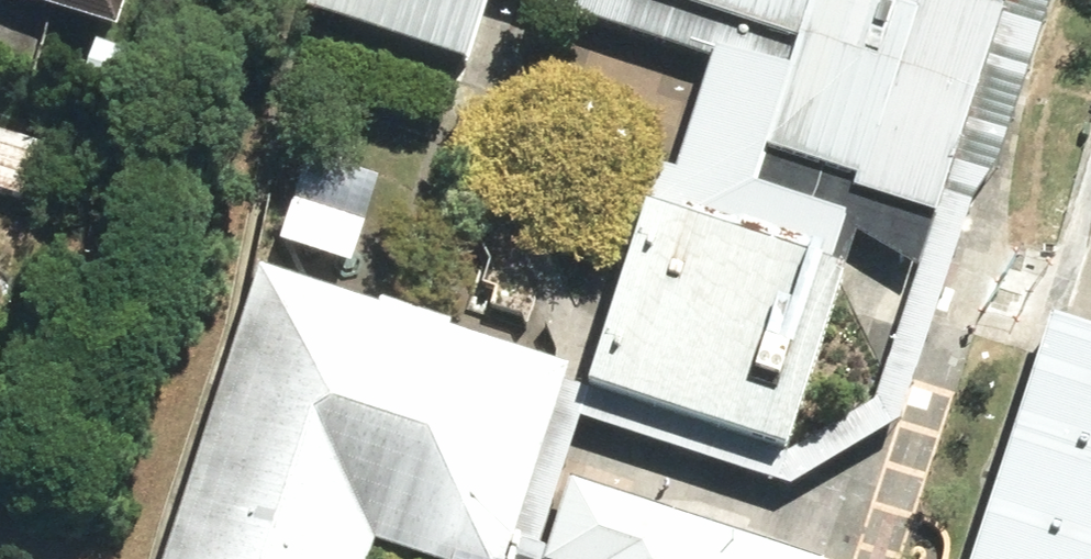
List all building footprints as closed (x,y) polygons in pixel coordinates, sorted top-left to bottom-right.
[(47,35),(58,0),(0,0),(0,20),(47,35)] [(303,20),(465,73),(488,0),(310,0),(303,20)] [(711,67),(715,56),(785,79),(794,52),(635,0),(507,0),(711,67)] [(1001,18),(933,226),(916,277),(873,411),(785,461),(584,396),(565,390),(509,558),(547,558),(548,555),(537,551),(578,425),(789,494),(898,430),(974,199),(996,172),(1056,0),(1008,0),(1001,18)] [(794,52),(785,79),(715,56),(711,67),(675,180),(656,174),(584,396),(785,461),(843,284),(827,279),(845,226),(753,196),(764,160),(852,188),(849,199),(933,226),(1001,18),(947,0),(635,0),(794,52)] [(0,138),(0,216),(13,221),(40,154),(0,138)] [(753,196),(845,226),(858,242),(916,277),(933,226),(849,199),(852,188),(764,160),(753,196)] [(374,548),(407,558),(509,558),(565,390),(570,374),(258,272),(163,558),(371,558),(374,548)] [(1051,325),(973,558),(1090,558),(1090,338),(1051,325)] [(570,489),(548,555),(547,558),(785,558),(570,489)]
